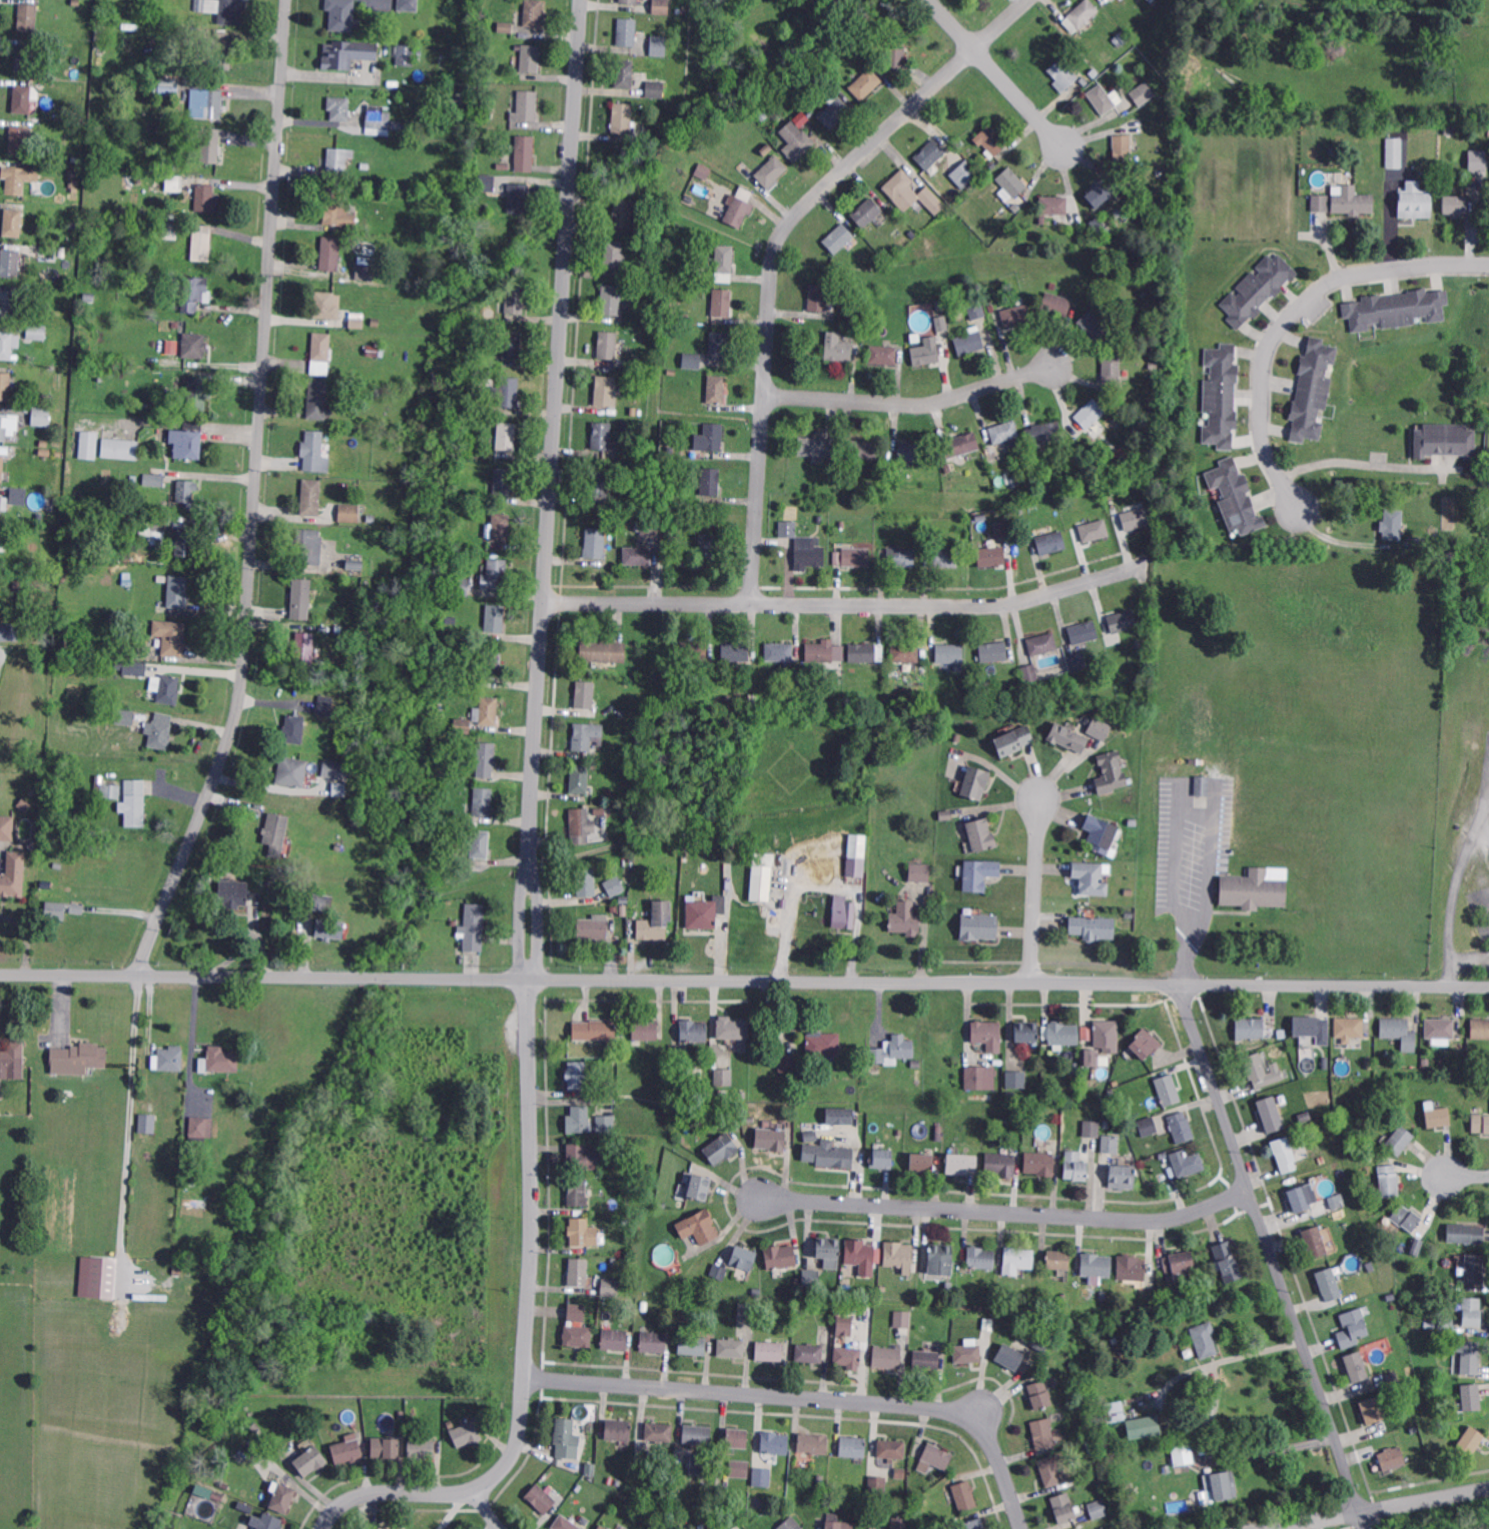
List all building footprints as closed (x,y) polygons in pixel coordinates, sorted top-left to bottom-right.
[(190,11),(191,0),(204,0),(203,12),(190,11)] [(204,12),(205,0),(219,0),(247,0),(246,10),(242,9),(241,26),(218,25),(218,13),(204,12)] [(325,10),(326,0),(355,0),(352,32),(328,31),(330,11),(325,10)] [(396,11),(397,0),(417,0),(416,12),(396,11)] [(541,29),(523,28),(525,0),(543,1),(541,29)] [(652,14),(653,0),(669,0),(668,15),(652,14)] [(823,1),(824,0),(842,0),(831,10),(823,1)] [(1061,22),(1085,0),(1089,0),(1100,11),(1073,35),(1061,22)] [(1154,8),(1149,0),(1155,0),(1158,5),(1154,8)] [(35,34),(16,32),(19,5),(37,6),(35,34)] [(635,48),(616,47),(618,19),(637,20),(635,48)] [(668,29),(659,28),(659,21),(669,22),(668,29)] [(511,34),(497,33),(498,22),(512,24),(511,34)] [(850,33),(845,28),(850,23),(855,28),(850,33)] [(105,43),(95,43),(96,26),(106,27),(105,43)] [(905,62),(887,62),(887,30),(905,30),(905,62)] [(1120,49),(1113,41),(1122,33),(1129,41),(1120,49)] [(666,58),(650,57),(651,36),(667,37),(666,58)] [(379,61),(352,60),(351,71),(323,70),(323,60),(325,60),(326,46),(335,46),(335,43),(379,45),(379,61)] [(33,73),(14,72),(16,45),(35,46),(33,73)] [(539,74),(520,73),(522,45),(541,46),(539,74)] [(415,67),(398,67),(399,46),(416,46),(415,67)] [(1065,91),(1047,71),(1061,58),(1079,78),(1065,91)] [(632,90),(614,88),(616,61),(634,62),(632,90)] [(861,102),(848,88),(870,68),(883,81),(861,102)] [(177,98),(158,97),(159,78),(178,80),(177,98)] [(664,99),(646,98),(647,82),(665,83),(664,99)] [(1079,90),(1076,86),(1080,82),(1084,87),(1079,90)] [(1138,108),(1129,94),(1146,82),(1155,96),(1138,108)] [(1101,118),(1085,95),(1100,84),(1116,107),(1101,118)] [(29,115),(11,113),(13,86),(31,88),(29,115)] [(221,120),(189,117),(190,104),(193,94),(197,91),(205,90),(223,91),(221,120)] [(536,114),(536,122),(509,121),(510,113),(516,114),(517,92),(536,93),(536,114)] [(829,131),(817,117),(828,106),(825,102),(835,93),(851,110),(829,131)] [(351,116),(348,116),(348,122),(330,121),(330,111),(326,110),(327,97),(350,99),(349,111),(351,111),(351,116)] [(463,106),(451,105),(452,98),(463,98),(463,106)] [(635,136),(610,135),(612,104),(633,106),(631,129),(636,129),(635,136)] [(481,113),(482,105),(489,105),(489,113),(481,113)] [(761,122),(756,115),(763,111),(768,118),(761,122)] [(389,137),(366,135),(366,128),(365,128),(366,112),(391,114),(389,137)] [(168,123),(148,122),(148,115),(168,117),(168,123)] [(801,132),(803,130),(815,144),(793,164),(781,150),(788,143),(777,132),(790,120),(801,132)] [(996,158),(977,137),(991,125),(1010,146),(996,158)] [(26,156),(8,155),(10,127),(29,129),(26,156)] [(1456,137),(1445,136),(1446,127),(1456,128),(1456,137)] [(218,165),(200,164),(201,137),(194,136),(194,128),(220,129),(218,165)] [(1132,135),(1132,163),(1114,163),(1113,136),(1132,135)] [(532,173),(514,172),(516,137),(533,137),(532,173)] [(1385,167),(1401,167),(1400,137),(1385,138),(1385,167)] [(927,173),(914,160),(935,141),(947,155),(927,173)] [(764,157),(760,153),(768,146),(772,150),(764,157)] [(1487,171),(1487,149),(1468,150),(1468,172),(1487,171)] [(355,160),(346,159),(345,172),(327,171),(328,150),(355,151),(355,160)] [(767,190),(755,176),(776,156),(789,170),(767,190)] [(991,169),(988,165),(992,160),(996,164),(991,169)] [(963,192),(950,177),(967,161),(981,175),(963,192)] [(705,180),(711,168),(699,162),(693,174),(705,180)] [(1015,199),(997,179),(1010,167),(1029,187),(1015,199)] [(23,198),(4,197),(7,169),(26,171),(23,198)] [(918,195),(928,186),(946,205),(936,215),(920,197),(905,211),(882,187),(902,169),(914,181),(909,186),(918,195)] [(70,179),(66,176),(67,172),(72,170),(76,172),(75,177),(70,179)] [(181,175),(165,175),(165,190),(180,191),(181,175)] [(493,192),(479,192),(480,176),(494,176),(493,192)] [(1096,211),(1084,197),(1105,178),(1117,192),(1096,211)] [(712,193),(705,189),(709,180),(717,183),(712,193)] [(1431,219),(1398,218),(1399,192),(1406,192),(1407,181),(1420,181),(1420,191),(1431,191),(1431,219)] [(1357,193),(1375,193),(1375,212),(1360,212),(1360,216),(1350,216),(1350,212),(1332,212),(1332,193),(1334,193),(1334,184),(1342,184),(1342,183),(1357,183),(1357,193)] [(527,215),(507,214),(508,191),(507,191),(507,184),(529,185),(527,215)] [(214,214),(195,213),(197,186),(215,187),(214,214)] [(355,228),(322,225),(325,188),(344,190),(343,206),(348,206),(348,214),(356,215),(355,228)] [(740,230),(722,221),(735,196),(752,205),(740,230)] [(1329,212),(1312,212),(1312,196),(1329,196),(1329,212)] [(1467,214),(1443,214),(1444,196),(1467,196),(1467,214)] [(864,229),(851,215),(872,197),(885,211),(864,229)] [(1068,217),(1046,216),(1046,226),(1040,226),(1040,198),(1068,198),(1068,217)] [(632,228),(613,227),(615,199),(634,201),(632,228)] [(1016,214),(1010,209),(1015,204),(1021,209),(1016,214)] [(20,239),(3,237),(5,210),(22,211),(20,239)] [(1105,228),(1108,226),(1113,232),(1106,237),(1102,231),(1097,234),(1090,223),(1098,217),(1105,228)] [(835,255),(822,241),(843,222),(855,236),(835,255)] [(176,240),(162,239),(163,223),(177,224),(176,240)] [(210,263),(192,262),(194,234),(212,235),(210,263)] [(338,272),(319,270),(321,237),(340,238),(338,272)] [(626,271),(603,269),(604,242),(622,243),(621,255),(627,255),(626,271)] [(58,262),(37,261),(38,243),(59,244),(58,262)] [(732,275),(714,274),(715,246),(734,248),(732,275)] [(18,279),(0,278),(2,251),(20,252),(18,279)] [(1299,274),(1292,282),(1289,279),(1280,289),(1282,291),(1275,298),(1272,295),(1269,297),(1270,297),(1259,309),(1262,312),(1255,319),(1251,315),(1249,317),(1250,318),(1237,331),(1227,320),(1231,316),(1220,305),(1232,293),(1237,298),(1241,294),(1236,289),(1253,272),(1257,276),(1261,273),(1256,268),(1269,256),(1274,260),(1279,255),(1299,274)] [(372,282),(355,280),(357,263),(374,265),(372,282)] [(208,304),(197,303),(196,315),(179,313),(182,277),(206,279),(205,291),(209,291),(208,304)] [(621,317),(601,316),(603,286),(622,287),(621,317)] [(826,313),(807,312),(809,286),(828,287),(826,313)] [(524,314),(505,314),(505,287),(524,288),(524,314)] [(1427,294),(1430,293),(1430,292),(1447,290),(1449,305),(1443,306),(1445,321),(1428,324),(1427,317),(1414,319),(1415,325),(1383,330),(1382,323),(1368,324),(1369,331),(1352,334),(1350,318),(1344,319),(1342,304),(1359,302),(1360,303),(1363,302),(1362,297),(1381,295),(1381,298),(1409,294),(1408,291),(1426,289),(1427,294)] [(731,319),(712,317),(714,290),(733,292),(731,319)] [(14,319),(0,318),(0,291),(16,292),(14,319)] [(340,307),(338,307),(338,311),(339,311),(339,319),(314,318),(315,292),(334,293),(334,295),(340,295),(340,307)] [(1067,320),(1040,311),(1046,293),(1072,301),(1067,320)] [(972,321),(967,306),(982,301),(987,316),(972,321)] [(937,313),(936,303),(945,302),(946,312),(937,313)] [(1005,330),(1000,312),(1027,305),(1032,322),(1005,330)] [(1096,343),(1076,323),(1090,310),(1110,330),(1096,343)] [(363,329),(348,328),(349,314),(364,314),(363,329)] [(937,332),(934,318),(944,316),(948,330),(937,332)] [(378,327),(370,327),(371,319),(379,319),(378,327)] [(44,339),(45,325),(26,324),(26,338),(44,339)] [(964,357),(963,356),(959,357),(953,339),(968,334),(966,329),(978,326),(985,348),(971,353),(972,355),(964,357)] [(864,335),(856,335),(856,327),(865,327),(864,335)] [(11,360),(0,359),(0,332),(13,333),(13,336),(15,336),(14,339),(13,339),(11,360)] [(520,361),(502,360),(504,332),(521,333),(520,361)] [(331,360),(329,360),(328,376),(310,375),(313,333),(331,334),(330,349),(332,350),(331,360)] [(615,361),(597,360),(599,333),(617,334),(615,361)] [(729,362),(710,361),(711,333),(730,334),(729,362)] [(205,354),(202,354),(202,361),(181,360),(182,336),(203,337),(203,345),(206,345),(205,354)] [(1335,366),(1329,364),(1326,377),(1333,379),(1327,411),(1320,409),(1317,423),(1324,424),(1321,441),(1305,438),(1304,444),(1289,441),(1293,424),(1294,424),(1295,421),(1290,420),(1293,401),(1296,402),(1302,374),(1299,374),(1302,356),(1307,357),(1308,354),(1307,354),(1310,337),(1325,339),(1323,345),(1339,348),(1335,366)] [(177,340),(165,339),(165,352),(176,353),(177,340)] [(380,349),(384,349),(383,358),(365,356),(365,350),(364,350),(364,346),(367,347),(367,345),(375,346),(375,343),(381,343),(380,349)] [(852,364),(824,361),(826,343),(854,345),(852,364)] [(914,368),(911,350),(939,344),(942,363),(914,368)] [(1236,362),(1235,362),(1235,365),(1240,365),(1240,383),(1236,383),(1236,411),(1239,411),(1238,430),(1232,430),(1232,433),(1233,433),(1233,450),(1218,450),(1218,444),(1203,444),(1204,426),(1211,427),(1211,413),(1204,413),(1205,380),(1212,380),(1212,367),(1205,366),(1206,349),(1221,350),(1221,344),(1236,344),(1236,362)] [(896,366),(868,364),(869,347),(897,349),(896,366)] [(701,373),(683,371),(684,355),(703,356),(701,373)] [(1120,385),(1103,385),(1103,357),(1121,357),(1120,385)] [(641,372),(626,371),(627,359),(642,360),(641,372)] [(9,403),(0,403),(0,374),(11,375),(9,403)] [(210,400),(205,399),(205,412),(186,411),(187,384),(183,384),(184,376),(205,377),(205,385),(211,385),(210,400)] [(615,408),(595,406),(596,377),(617,378),(615,408)] [(725,406),(708,404),(709,377),(727,378),(725,406)] [(517,411),(498,410),(498,403),(491,403),(492,392),(500,392),(500,379),(519,379),(517,411)] [(325,420),(306,419),(309,381),(328,382),(325,420)] [(1087,431),(1074,418),(1094,398),(1107,412),(1087,431)] [(49,427),(31,425),(33,408),(51,410),(49,427)] [(6,442),(0,442),(0,415),(19,416),(18,432),(15,432),(14,436),(6,436),(6,442)] [(199,460),(173,458),(174,443),(169,443),(170,430),(183,431),(184,421),(202,423),(199,460)] [(994,447),(989,430),(1016,422),(1020,439),(994,447)] [(1036,444),(1036,443),(1028,444),(1025,431),(1033,429),(1033,427),(1059,422),(1062,440),(1036,444)] [(609,453),(591,451),(592,424),(611,425),(609,453)] [(722,452),(695,452),(696,430),(704,430),(704,424),(722,424),(722,452)] [(515,453),(496,451),(498,425),(517,426),(515,453)] [(1468,430),(1476,430),(1475,460),(1465,460),(1465,455),(1426,455),(1426,459),(1414,459),(1415,430),(1424,430),(1424,425),(1468,425),(1468,430)] [(322,458),(329,458),(328,474),(303,472),(304,457),(300,457),(301,442),(305,442),(306,431),(323,432),(322,458)] [(99,460),(82,459),(83,432),(101,433),(99,460)] [(944,461),(938,443),(973,432),(979,450),(944,461)] [(837,459),(798,457),(799,438),(838,440),(837,459)] [(141,461),(103,458),(104,439),(142,441),(141,461)] [(879,462),(850,461),(851,442),(880,444),(879,462)] [(926,465),(898,463),(900,445),(927,446),(926,465)] [(1240,477),(1244,475),(1251,492),(1246,494),(1247,496),(1249,496),(1257,516),(1255,516),(1257,520),(1263,517),(1267,527),(1240,537),(1237,529),(1230,532),(1218,503),(1224,500),(1219,487),(1211,491),(1204,474),(1221,468),(1219,462),(1233,457),(1239,473),(1238,474),(1240,477)] [(891,469),(883,469),(884,461),(891,462),(891,469)] [(945,474),(943,466),(949,464),(951,472),(945,474)] [(511,497),(492,496),(495,468),(514,470),(511,497)] [(606,499),(587,498),(589,470),(608,471),(606,499)] [(718,498),(700,497),(702,470),(720,471),(718,498)] [(164,490),(142,488),(144,475),(165,477),(164,490)] [(852,484),(845,483),(846,476),(853,476),(852,484)] [(318,517),(300,516),(303,478),(321,479),(318,517)] [(1011,490),(1009,479),(1016,478),(1018,488),(1011,490)] [(1146,487),(1145,481),(1153,479),(1154,486),(1146,487)] [(198,491),(193,491),(192,509),(183,509),(183,503),(176,503),(178,480),(193,481),(193,483),(198,483),(198,491)] [(25,506),(9,504),(11,488),(27,490),(25,506)] [(1096,496),(1094,490),(1102,488),(1103,494),(1096,496)] [(1,510),(0,524),(0,497),(8,498),(7,511),(1,510)] [(358,523),(339,522),(339,504),(359,505),(358,523)] [(1126,532),(1121,515),(1147,507),(1152,525),(1126,532)] [(1401,543),(1383,542),(1384,533),(1380,533),(1380,524),(1384,524),(1385,512),(1403,514),(1401,543)] [(508,545),(491,544),(493,516),(510,517),(508,545)] [(163,533),(148,532),(149,519),(164,520),(163,533)] [(658,539),(640,538),(641,520),(659,521),(658,539)] [(995,539),(993,523),(1009,521),(1011,537),(995,539)] [(1084,545),(1079,528),(1106,521),(1110,538),(1084,545)] [(795,537),(778,537),(778,522),(795,522),(795,537)] [(320,566),(295,565),(295,550),(291,550),(292,539),(297,540),(297,530),(320,531),(319,537),(322,537),(320,566)] [(604,561),(584,560),(586,530),(606,531),(604,561)] [(195,562),(176,561),(178,532),(197,533),(195,562)] [(1041,558),(1036,540),(1063,532),(1068,550),(1041,558)] [(715,565),(697,564),(699,537),(717,538),(715,565)] [(681,551),(669,551),(669,538),(681,538),(681,551)] [(825,568),(806,568),(806,573),(795,573),(796,538),(821,539),(820,548),(826,548),(825,568)] [(1000,568),(996,568),(995,566),(979,568),(977,550),(1004,546),(1006,565),(1000,565),(1000,568)] [(653,566),(625,566),(625,549),(653,549),(653,566)] [(869,568),(841,568),(842,549),(869,550),(869,568)] [(914,569),(887,568),(888,549),(915,550),(914,569)] [(960,569),(932,568),(932,551),(960,551),(960,569)] [(506,591),(489,590),(489,591),(480,590),(481,574),(487,574),(488,559),(508,561),(506,591)] [(362,571),(346,570),(347,560),(363,561),(362,571)] [(467,594),(468,577),(447,576),(447,594),(467,594)] [(186,610),(167,609),(169,577),(187,578),(186,596),(187,596),(186,610)] [(322,591),(311,590),(309,608),(291,606),(293,579),(311,580),(311,586),(322,586),(322,591)] [(382,612),(373,611),(375,592),(385,593),(382,612)] [(503,635),(484,634),(486,606),(505,607),(503,635)] [(1113,636),(1108,618),(1134,611),(1139,629),(1113,636)] [(121,626),(108,625),(108,617),(122,618),(121,626)] [(183,658),(162,656),(163,637),(153,636),(154,621),(186,624),(183,658)] [(1074,649),(1069,631),(1095,623),(1100,642),(1074,649)] [(16,643),(0,643),(0,626),(16,625),(16,643)] [(344,635),(334,634),(334,626),(345,627),(344,635)] [(311,670),(293,669),(297,633),(314,635),(311,670)] [(1031,657),(1026,640),(1053,633),(1058,650),(1031,657)] [(625,665),(580,663),(580,643),(626,645),(625,665)] [(706,663),(679,662),(679,643),(706,644),(706,663)] [(983,666),(980,647),(1008,643),(1010,662),(983,666)] [(138,660),(120,659),(121,644),(139,645),(138,660)] [(749,663),(721,663),(721,644),(749,644),(749,663)] [(834,665),(807,665),(807,645),(834,645),(834,665)] [(883,663),(875,663),(875,665),(848,665),(849,645),(875,646),(875,647),(883,647),(883,663)] [(793,664),(765,664),(765,646),(793,646),(793,664)] [(963,665),(936,665),(936,646),(963,646),(963,665)] [(920,665),(892,665),(892,647),(920,647),(920,665)] [(1086,667),(1082,651),(1065,655),(1070,671),(1086,667)] [(501,683),(498,683),(498,690),(483,689),(483,682),(482,681),(483,654),(503,655),(501,683)] [(145,677),(123,676),(124,662),(146,663),(145,677)] [(1025,685),(1020,668),(1034,664),(1039,681),(1025,685)] [(177,706),(156,703),(161,674),(180,677),(178,690),(180,690),(177,706)] [(705,686),(704,676),(713,675),(714,686),(705,686)] [(1093,684),(1091,677),(1098,676),(1100,683),(1093,684)] [(593,711),(575,710),(577,683),(595,684),(593,711)] [(331,719),(316,716),(319,697),(334,699),(331,719)] [(497,725),(479,724),(479,722),(472,722),(473,708),(480,708),(481,698),(498,698),(497,725)] [(134,726),(115,726),(115,711),(134,711),(134,726)] [(170,725),(172,725),(170,735),(172,735),(168,751),(147,746),(149,736),(143,735),(145,727),(143,726),(144,723),(146,724),(147,722),(152,723),(152,721),(154,721),(156,712),(172,716),(170,725)] [(302,747),(282,745),(285,717),(305,719),(302,747)] [(1105,741),(1088,732),(1095,718),(1112,726),(1105,741)] [(470,734),(454,734),(454,719),(471,720),(470,734)] [(1081,756),(1069,750),(1068,751),(1055,744),(1054,746),(1045,741),(1054,724),(1088,741),(1081,756)] [(601,747),(598,747),(598,743),(590,742),(590,754),(572,753),(574,725),(603,727),(601,747)] [(1000,760),(992,741),(1026,726),(1033,744),(1021,749),(1022,751),(1000,760)] [(91,753),(80,753),(81,741),(92,742),(91,753)] [(494,775),(491,775),(491,782),(476,781),(477,773),(475,773),(476,746),(496,747),(494,775)] [(1123,772),(1125,772),(1126,780),(1131,779),(1132,783),(1128,784),(1128,786),(1115,789),(1116,793),(1098,797),(1094,780),(1102,778),(1101,775),(1103,775),(1101,766),(1099,767),(1097,755),(1119,750),(1121,758),(1120,759),(1123,772)] [(303,788),(276,783),(281,757),(308,762),(303,788)] [(340,780),(322,777),(324,762),(342,765),(340,780)] [(587,796),(570,794),(572,766),(589,768),(587,796)] [(986,790),(985,789),(981,802),(960,795),(969,766),(992,773),(986,790)] [(1210,796),(1195,795),(1196,775),(1211,776),(1210,796)] [(145,827),(125,827),(125,813),(118,813),(118,802),(125,802),(125,781),(145,781),(145,827)] [(119,799),(94,797),(95,783),(120,786),(119,799)] [(491,817),(472,816),(474,788),(493,789),(491,817)] [(24,813),(17,806),(23,798),(31,805),(24,813)] [(638,819),(630,819),(630,808),(638,808),(638,819)] [(570,839),(569,811),(588,810),(589,838),(570,839)] [(594,818),(593,810),(606,810),(606,817),(594,818)] [(940,822),(939,812),(951,811),(951,821),(940,822)] [(280,859),(268,856),(270,846),(263,844),(264,836),(262,836),(263,830),(265,830),(268,814),(289,819),(280,859)] [(1117,841),(1114,840),(1111,847),(1117,850),(1113,859),(1089,849),(1091,844),(1086,842),(1090,832),(1082,828),(1088,814),(1119,827),(1118,830),(1122,831),(1117,841)] [(14,841),(0,841),(0,817),(15,817),(14,841)] [(991,834),(993,834),(997,849),(973,856),(965,825),(987,819),(991,834)] [(489,862),(470,861),(472,833),(490,834),(489,862)] [(864,878),(846,877),(847,864),(838,863),(839,857),(848,857),(849,835),(867,836),(864,878)] [(774,866),(773,866),(770,902),(750,900),(752,865),(753,853),(775,854),(774,866)] [(21,900),(0,899),(0,876),(6,877),(7,855),(24,856),(21,900)] [(1000,878),(984,877),(984,881),(986,881),(986,893),(963,892),(964,861),(1000,862),(1000,878)] [(1108,896),(1079,895),(1080,889),(1079,889),(1080,879),(1072,879),(1072,863),(1103,865),(1102,883),(1108,884),(1108,896)] [(930,882),(910,881),(911,865),(930,865),(930,882)] [(1268,877),(1288,878),(1287,906),(1259,905),(1259,910),(1243,910),(1243,905),(1220,904),(1221,875),(1250,876),(1250,866),(1269,867),(1268,877)] [(577,898),(575,871),(593,870),(596,897),(577,898)] [(284,900),(279,899),(279,896),(274,895),(276,876),(286,877),(284,900)] [(611,898),(602,883),(617,876),(625,890),(611,898)] [(246,906),(239,906),(238,911),(225,910),(225,904),(218,904),(220,881),(248,883),(246,906)] [(1132,897),(1125,897),(1125,889),(1133,890),(1132,897)] [(331,912),(312,910),(313,895),(332,897),(331,912)] [(726,916),(718,916),(717,931),(687,931),(687,902),(712,903),(712,897),(726,897),(726,916)] [(671,921),(666,921),(666,940),(636,940),(636,921),(651,921),(652,900),(671,900),(671,921)] [(913,914),(919,914),(919,932),(916,932),(916,936),(905,936),(905,931),(888,931),(888,913),(896,913),(896,901),(913,901),(913,914)] [(83,915),(69,914),(69,909),(65,908),(64,922),(44,921),(45,902),(84,906),(83,915)] [(854,932),(832,930),(834,904),(856,905),(854,932)] [(483,955),(463,953),(464,937),(462,937),(463,929),(465,929),(466,906),(486,908),(483,955)] [(618,914),(617,906),(627,906),(627,914),(618,914)] [(1133,920),(1125,919),(1126,911),(1134,912),(1133,920)] [(607,943),(597,943),(597,940),(577,940),(577,919),(593,919),(592,915),(607,915),(607,943)] [(997,939),(977,939),(977,942),(960,941),(961,915),(998,916),(997,939)] [(343,940),(330,939),(330,943),(322,942),(323,938),(315,937),(317,920),(345,923),(343,940)] [(1115,943),(1102,942),(1102,945),(1084,944),(1084,938),(1069,938),(1070,920),(1116,922),(1115,943)] [(732,1019),(750,1019),(750,1038),(718,1038),(718,1019),(720,1019),(720,1015),(732,1015),(732,1019)] [(1318,1036),(1294,1035),(1294,1015),(1318,1015),(1318,1036)] [(1263,1036),(1250,1036),(1250,1041),(1244,1041),(1244,1037),(1242,1037),(1242,1038),(1236,1038),(1236,1016),(1263,1016),(1263,1036)] [(1365,1037),(1336,1037),(1336,1016),(1365,1016),(1365,1037)] [(1418,1052),(1403,1051),(1403,1037),(1381,1037),(1382,1017),(1410,1017),(1410,1030),(1418,1030),(1418,1052)] [(1456,1037),(1427,1037),(1427,1017),(1456,1017),(1456,1037)] [(615,1044),(606,1044),(606,1037),(591,1038),(590,1019),(614,1019),(615,1044)] [(1473,1019),(1488,1020),(1488,1038),(1472,1037),(1473,1019)] [(659,1040),(633,1040),(633,1020),(659,1020),(659,1040)] [(696,1022),(708,1022),(708,1042),(681,1041),(681,1020),(696,1020),(696,1022)] [(1119,1040),(1095,1039),(1095,1020),(1119,1020),(1119,1040)] [(988,1053),(988,1042),(972,1042),(972,1021),(1002,1021),(1002,1053),(988,1053)] [(1039,1042),(1016,1042),(1016,1021),(1038,1021),(1039,1042)] [(1079,1045),(1049,1045),(1049,1022),(1066,1022),(1065,1024),(1080,1025),(1079,1045)] [(1149,1032),(1150,1031),(1163,1044),(1153,1054),(1152,1053),(1144,1060),(1130,1046),(1138,1038),(1135,1036),(1144,1027),(1149,1032)] [(821,1032),(839,1031),(839,1053),(834,1053),(834,1058),(817,1058),(817,1055),(808,1055),(807,1030),(821,1030),(821,1032)] [(915,1039),(916,1057),(899,1058),(899,1064),(886,1064),(886,1062),(871,1062),(871,1046),(885,1046),(885,1039),(893,1038),(893,1033),(906,1032),(906,1039),(915,1039)] [(26,1068),(0,1068),(0,1049),(7,1049),(7,1039),(26,1039),(26,1068)] [(100,1046),(109,1046),(108,1067),(87,1066),(87,1074),(53,1073),(53,1066),(51,1065),(52,1047),(72,1048),(73,1045),(82,1045),(82,1041),(100,1042),(100,1046)] [(184,1070),(153,1070),(153,1054),(159,1054),(159,1048),(170,1048),(171,1044),(184,1044),(184,1070)] [(240,1071),(199,1070),(200,1057),(208,1057),(209,1044),(225,1044),(225,1049),(241,1050),(240,1071)] [(1099,1066),(1082,1066),(1082,1049),(1099,1049),(1099,1066)] [(1267,1072),(1272,1070),(1270,1063),(1279,1060),(1286,1078),(1256,1088),(1253,1078),(1250,1080),(1242,1057),(1260,1051),(1267,1072)] [(796,1071),(780,1071),(779,1054),(795,1053),(796,1071)] [(1374,1068),(1365,1068),(1365,1056),(1374,1056),(1374,1068)] [(912,1067),(912,1059),(922,1059),(922,1067),(912,1067)] [(587,1089),(569,1089),(569,1079),(568,1079),(568,1069),(569,1069),(569,1061),(587,1061),(587,1089)] [(995,1065),(996,1089),(966,1089),(966,1066),(995,1065)] [(731,1083),(715,1083),(715,1067),(731,1067),(731,1083)] [(1026,1088),(1006,1088),(1006,1072),(1026,1072),(1026,1088)] [(1164,1107),(1155,1079),(1172,1073),(1182,1101),(1164,1107)] [(1034,1095),(1030,1088),(1034,1085),(1038,1093),(1034,1095)] [(1267,1131),(1256,1099),(1273,1092),(1284,1125),(1267,1131)] [(1408,1104),(1405,1098),(1411,1094),(1414,1100),(1408,1104)] [(588,1130),(567,1130),(567,1114),(571,1114),(571,1104),(588,1104),(588,1130)] [(1428,1127),(1426,1109),(1449,1106),(1451,1125),(1428,1127)] [(854,1124),(827,1123),(827,1109),(854,1109),(854,1124)] [(1177,1144),(1168,1116),(1186,1110),(1195,1138),(1177,1144)] [(139,1131),(141,1113),(157,1114),(156,1132),(139,1131)] [(1473,1113),(1488,1113),(1488,1134),(1484,1134),(1484,1131),(1473,1131),(1473,1113)] [(212,1136),(205,1135),(204,1146),(201,1145),(201,1143),(189,1142),(189,1134),(190,1114),(213,1116),(212,1136)] [(1142,1134),(1137,1119),(1152,1114),(1157,1129),(1142,1134)] [(614,1115),(595,1115),(595,1132),(614,1131),(614,1115)] [(1100,1137),(1083,1136),(1084,1120),(1101,1121),(1100,1137)] [(1399,1156),(1385,1144),(1401,1123),(1416,1135),(1399,1156)] [(786,1151),(770,1150),(771,1147),(756,1147),(756,1128),(787,1128),(786,1151)] [(804,1142),(804,1141),(803,1132),(816,1130),(817,1140),(804,1142)] [(727,1159),(726,1158),(715,1165),(703,1149),(728,1131),(741,1149),(727,1159)] [(1282,1172),(1270,1140),(1287,1134),(1296,1159),(1294,1159),(1296,1167),(1282,1172)] [(1117,1154),(1101,1153),(1102,1136),(1118,1137),(1117,1154)] [(834,1147),(854,1148),(852,1168),(818,1166),(818,1162),(804,1161),(805,1144),(821,1146),(822,1139),(834,1140),(834,1147)] [(599,1166),(568,1166),(567,1142),(585,1142),(585,1149),(598,1149),(599,1166)] [(1362,1155),(1354,1152),(1356,1145),(1364,1148),(1362,1155)] [(1187,1156),(1200,1151),(1206,1168),(1179,1178),(1170,1153),(1184,1148),(1187,1156)] [(893,1167),(870,1166),(870,1157),(875,1157),(875,1149),(893,1150),(893,1167)] [(106,1160),(98,1159),(98,1151),(106,1151),(106,1160)] [(1054,1176),(1038,1175),(1038,1173),(1024,1172),(1025,1151),(1055,1152),(1054,1176)] [(1086,1181),(1073,1181),(1073,1179),(1064,1179),(1065,1151),(1080,1151),(1079,1162),(1087,1162),(1086,1181)] [(1015,1178),(1000,1177),(1000,1174),(985,1173),(986,1152),(1016,1154),(1015,1178)] [(933,1170),(911,1169),(911,1154),(934,1154),(933,1170)] [(978,1172),(969,1172),(969,1175),(947,1174),(948,1154),(979,1155),(978,1172)] [(1382,1196),(1379,1164),(1397,1163),(1399,1195),(1382,1196)] [(1134,1189),(1124,1188),(1124,1190),(1120,1189),(1120,1188),(1108,1187),(1111,1165),(1136,1168),(1134,1189)] [(707,1204),(688,1199),(693,1173),(713,1178),(707,1204)] [(592,1183),(586,1183),(586,1195),(588,1195),(588,1203),(567,1203),(567,1178),(592,1178),(592,1183)] [(1294,1211),(1286,1189),(1310,1180),(1314,1191),(1307,1194),(1311,1205),(1294,1211)] [(1336,1209),(1334,1203),(1341,1201),(1343,1207),(1336,1209)] [(1412,1233),(1390,1217),(1401,1202),(1423,1218),(1412,1233)] [(720,1235),(701,1245),(694,1233),(684,1238),(676,1224),(707,1207),(715,1222),(713,1223),(720,1235)] [(588,1225),(597,1224),(597,1242),(570,1242),(570,1233),(568,1233),(568,1224),(571,1224),(571,1216),(588,1216),(588,1225)] [(1485,1242),(1448,1241),(1449,1223),(1486,1225),(1485,1242)] [(1312,1258),(1302,1231),(1320,1225),(1329,1252),(1312,1258)] [(837,1266),(823,1265),(824,1254),(816,1254),(817,1235),(839,1237),(837,1266)] [(1417,1253),(1407,1250),(1413,1235),(1422,1239),(1417,1253)] [(875,1264),(859,1263),(859,1264),(845,1263),(846,1237),(864,1238),(863,1243),(876,1243),(875,1264)] [(912,1267),(884,1265),(885,1241),(903,1242),(903,1244),(914,1244),(912,1267)] [(1235,1255),(1237,1254),(1244,1277),(1226,1283),(1214,1246),(1230,1241),(1235,1255)] [(953,1264),(945,1264),(945,1272),(932,1272),(932,1261),(930,1261),(931,1243),(954,1244),(953,1264)] [(752,1271),(730,1263),(737,1244),(758,1252),(752,1271)] [(781,1247),(794,1245),(798,1265),(768,1270),(764,1247),(781,1245),(781,1247)] [(995,1269),(967,1267),(969,1246),(984,1247),(984,1250),(996,1250),(995,1269)] [(1032,1269),(1018,1268),(1017,1276),(1002,1275),(1005,1247),(1017,1248),(1017,1250),(1034,1252),(1032,1269)] [(1070,1269),(1047,1268),(1048,1250),(1071,1251),(1070,1269)] [(1191,1279),(1175,1281),(1173,1270),(1165,1272),(1163,1257),(1170,1256),(1170,1254),(1192,1250),(1195,1267),(1188,1268),(1191,1279)] [(1112,1276),(1081,1274),(1083,1252),(1099,1253),(1099,1255),(1113,1256),(1112,1276)] [(1482,1282),(1463,1281),(1464,1252),(1484,1253),(1482,1282)] [(1146,1281),(1117,1280),(1118,1255),(1140,1256),(1140,1260),(1146,1260),(1146,1281)] [(586,1283),(568,1283),(570,1256),(587,1257),(586,1283)] [(99,1274),(77,1273),(78,1259),(100,1260),(99,1274)] [(722,1280),(727,1268),(713,1262),(708,1274),(722,1280)] [(1344,1296),(1328,1301),(1325,1294),(1324,1294),(1316,1272),(1333,1266),(1344,1296)] [(819,1286),(803,1285),(804,1268),(820,1269),(819,1286)] [(1360,1279),(1357,1271),(1362,1269),(1365,1277),(1360,1279)] [(619,1296),(601,1296),(602,1278),(619,1279),(619,1296)] [(951,1291),(945,1291),(946,1281),(954,1282),(953,1291),(951,1291)] [(1162,1299),(1161,1291),(1168,1290),(1169,1298),(1162,1299)] [(1482,1326),(1463,1325),(1464,1296),(1483,1297),(1482,1326)] [(583,1320),(567,1318),(568,1302),(584,1303),(583,1320)] [(1343,1349),(1337,1331),(1351,1327),(1345,1312),(1361,1306),(1371,1334),(1359,1338),(1361,1343),(1343,1349)] [(910,1328),(894,1326),(896,1309),(912,1310),(910,1328)] [(688,1311),(689,1311),(688,1320),(678,1319),(679,1310),(688,1311)] [(853,1335),(836,1334),(838,1316),(854,1317),(853,1335)] [(1454,1334),(1440,1333),(1440,1316),(1455,1316),(1454,1334)] [(1202,1358),(1190,1327),(1213,1319),(1217,1332),(1213,1333),(1219,1352),(1202,1358)] [(589,1345),(564,1343),(565,1324),(591,1326),(589,1345)] [(1043,1350),(1029,1342),(1039,1327),(1052,1335),(1043,1350)] [(627,1349),(602,1347),(604,1328),(629,1330),(627,1349)] [(666,1352),(641,1350),(642,1331),(667,1333),(666,1352)] [(706,1354),(680,1353),(681,1334),(707,1336),(706,1354)] [(745,1357),(718,1355),(719,1337),(746,1339),(745,1357)] [(774,1341),(784,1342),(784,1360),(756,1359),(757,1340),(768,1341),(768,1337),(774,1337),(774,1341)] [(1478,1373),(1460,1372),(1462,1339),(1480,1340),(1478,1373)] [(815,1344),(824,1344),(823,1362),(796,1360),(797,1342),(808,1343),(808,1341),(815,1341),(815,1344)] [(954,1361),(953,1344),(979,1343),(980,1360),(954,1361)] [(1015,1372),(994,1360),(1004,1343),(1025,1356),(1015,1372)] [(862,1365),(834,1363),(836,1345),(863,1347),(862,1365)] [(901,1367),(873,1365),(874,1346),(902,1347),(901,1366),(901,1367)] [(940,1370),(933,1369),(933,1373),(928,1372),(928,1369),(913,1368),(915,1349),(941,1351),(940,1370)] [(1353,1382),(1344,1355),(1362,1349),(1371,1376),(1353,1382)] [(1046,1372),(1043,1363),(1048,1361),(1051,1370),(1046,1372)] [(1388,1381),(1384,1372),(1394,1368),(1398,1377),(1388,1381)] [(1035,1409),(1031,1396),(1034,1395),(1030,1384),(1045,1378),(1054,1404),(1035,1409)] [(1464,1411),(1462,1384),(1480,1382),(1482,1409),(1464,1411)] [(1368,1424),(1360,1401),(1377,1395),(1385,1418),(1368,1424)] [(1107,1423),(1104,1404),(1121,1401),(1124,1420),(1107,1423)] [(1129,1440),(1126,1421),(1158,1415),(1162,1435),(1129,1440)] [(579,1458),(556,1456),(557,1443),(554,1443),(557,1416),(576,1418),(574,1443),(580,1444),(579,1458)] [(1037,1448),(1031,1421),(1050,1416),(1057,1444),(1037,1448)] [(471,1445),(469,1442),(459,1447),(451,1430),(475,1418),(485,1438),(471,1445)] [(631,1440),(606,1439),(607,1419),(633,1420),(631,1440)] [(673,1441),(646,1439),(647,1422),(675,1424),(673,1441)] [(1473,1454),(1457,1444),(1471,1424),(1486,1434),(1473,1454)] [(710,1447),(683,1444),(684,1425),(712,1428),(710,1447)] [(746,1448),(726,1446),(727,1428),(748,1429),(746,1448)] [(788,1455),(761,1453),(762,1431),(779,1432),(778,1434),(790,1435),(789,1454),(788,1455)] [(827,1453),(797,1451),(799,1432),(828,1434),(827,1453)] [(400,1457),(372,1456),(373,1437),(401,1438),(400,1457)] [(866,1457),(840,1456),(841,1437),(867,1438),(866,1457)] [(365,1456),(360,1457),(361,1460),(353,1462),(352,1459),(338,1463),(331,1444),(348,1439),(349,1441),(359,1438),(365,1456)] [(436,1458),(409,1457),(409,1438),(436,1439),(436,1458)] [(906,1457),(895,1457),(894,1463),(889,1462),(889,1457),(877,1455),(879,1438),(907,1440),(906,1457)] [(946,1469),(933,1463),(928,1473),(918,1469),(924,1458),(922,1457),(929,1442),(954,1454),(946,1469)] [(1174,1464),(1171,1446),(1190,1443),(1193,1460),(1174,1464)] [(317,1471),(316,1469),(306,1476),(305,1476),(294,1461),(317,1444),(329,1462),(317,1471)] [(1394,1448),(1401,1445),(1408,1463),(1385,1472),(1378,1453),(1385,1450),(1384,1448),(1393,1445),(1394,1448)] [(1047,1487),(1038,1459),(1056,1453),(1064,1481),(1047,1487)] [(749,1478),(730,1477),(731,1461),(750,1462),(749,1478)] [(771,1487),(753,1485),(754,1467),(772,1468),(771,1487)] [(905,1479),(895,1478),(896,1468),(905,1468),(905,1479)] [(1236,1494),(1214,1498),(1213,1488),(1206,1489),(1203,1473),(1231,1468),(1236,1494)] [(824,1483),(817,1483),(817,1474),(825,1475),(824,1483)] [(886,1493),(869,1492),(870,1476),(887,1477),(886,1493)] [(960,1511),(952,1484),(970,1478),(978,1505),(960,1511)] [(1123,1495),(1121,1484),(1137,1480),(1140,1490),(1123,1495)] [(546,1514),(525,1495),(538,1481),(558,1500),(546,1514)] [(287,1513),(270,1506),(280,1482),(297,1489),(287,1513)] [(220,1499),(211,1495),(214,1489),(223,1493),(220,1499)] [(1060,1523),(1051,1496),(1069,1491),(1078,1518),(1060,1523)] [(921,1505),(918,1500),(925,1497),(928,1502),(921,1505)] [(764,1507),(753,1506),(753,1498),(765,1499),(764,1507)] [(1093,1520),(1088,1504),(1103,1498),(1108,1514),(1093,1520)] [(285,1525),(284,1528),(258,1528),(265,1511),(284,1518),(282,1524),(285,1525)] [(585,1527),(584,1528),(555,1528),(552,1527),(562,1511),(585,1527)] [(855,1521),(855,1528),(825,1528),(826,1519),(828,1519),(829,1513),(840,1514),(839,1520),(855,1521)] [(804,1528),(803,1528),(778,1528),(777,1528),(792,1515),(804,1528)] [(909,1517),(908,1528),(891,1528),(893,1515),(909,1517)] [(982,1515),(987,1528),(966,1528),(964,1522),(982,1515)]
